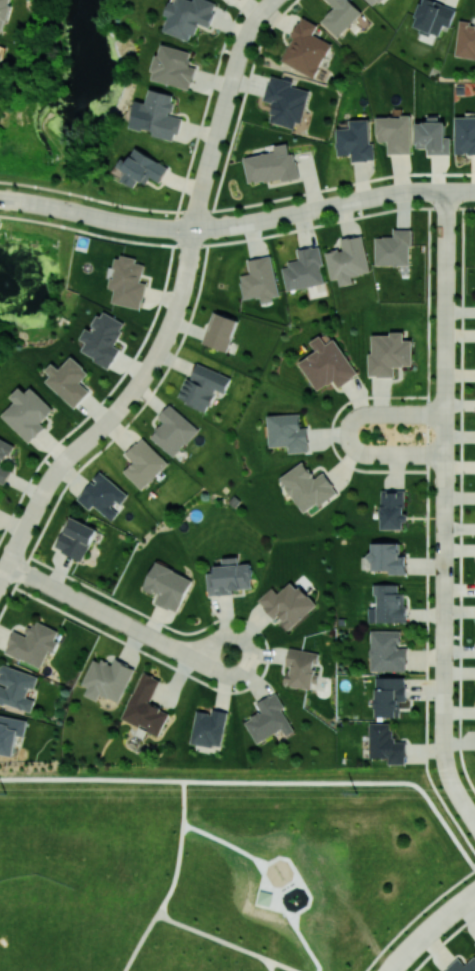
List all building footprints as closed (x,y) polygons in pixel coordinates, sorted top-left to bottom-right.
[(11,0),(0,0),(0,31),(3,32),(11,0)] [(192,41),(198,23),(209,27),(218,3),(210,0),(176,0),(175,3),(170,1),(165,14),(169,16),(164,31),(192,41)] [(334,7),(321,21),(337,37),(362,13),(349,0),(327,0),(334,7)] [(456,7),(433,0),(422,0),(413,28),(438,37),(443,24),(450,26),(456,7)] [(315,77),(331,44),(313,35),(318,25),(302,17),(280,61),(315,77)] [(474,57),(474,20),(473,20),(473,21),(458,20),(456,55),(474,57)] [(193,52),(161,43),(151,79),(190,90),(197,67),(189,65),(193,52)] [(308,90),(292,86),(293,81),(270,75),(263,100),(273,103),(269,122),(298,129),(308,90)] [(131,126),(153,132),(152,136),(175,141),(181,117),(171,115),(176,95),(150,89),(147,103),(137,100),(131,126)] [(377,116),(377,141),(388,141),(388,153),(411,154),(411,116),(377,116)] [(474,154),(474,116),(456,116),(455,154),(474,154)] [(369,119),(350,120),(350,128),(337,128),(337,155),(351,155),(351,161),(375,160),(374,143),(370,143),(369,119)] [(451,154),(451,137),(446,137),(446,119),(429,119),(429,122),(416,122),(416,147),(428,147),(428,154),(451,154)] [(249,184),(299,176),(295,153),(290,153),(288,143),(274,145),(275,152),(244,157),(249,184)] [(169,168),(137,148),(119,178),(134,187),(139,180),(146,184),(150,177),(160,182),(169,168)] [(410,229),(394,229),(394,236),(375,237),(376,266),(411,265),(410,229)] [(330,280),(338,278),(339,286),(353,283),(351,276),(369,273),(363,235),(341,238),(343,249),(326,252),(330,280)] [(286,290),(325,284),(318,246),(297,249),(299,261),(282,264),(286,290)] [(112,302),(141,308),(146,283),(141,282),(145,264),(136,263),(137,259),(117,255),(110,289),(115,290),(112,302)] [(244,299),(260,296),(261,302),(279,298),(271,255),(248,260),(250,273),(239,275),(244,299)] [(111,367),(119,348),(114,346),(125,322),(101,310),(92,330),(86,327),(80,339),(86,342),(81,353),(111,367)] [(238,320),(214,311),(202,343),(227,352),(238,320)] [(370,333),(370,376),(394,377),(395,366),(412,366),(413,340),(404,340),(404,334),(370,333)] [(317,391),(334,380),(338,387),(358,375),(335,339),(327,344),(321,335),(311,341),(317,351),(299,362),(317,391)] [(59,369),(52,363),(46,370),(51,375),(46,381),(75,408),(90,391),(80,382),(89,373),(71,356),(59,369)] [(232,378),(197,363),(190,379),(185,377),(180,388),(182,389),(178,399),(206,411),(216,389),(225,393),(232,378)] [(31,387),(26,392),(20,387),(10,397),(15,401),(2,415),(30,442),(45,426),(41,422),(54,409),(31,387)] [(150,436),(173,457),(199,429),(170,403),(158,417),(163,422),(150,436)] [(309,452),(308,427),(301,428),(301,414),(268,415),(270,447),(289,446),(289,453),(309,452)] [(5,464),(14,444),(0,437),(0,480),(6,483),(13,468),(5,464)] [(125,454),(133,462),(124,471),(141,489),(168,464),(143,437),(125,454)] [(305,514),(337,492),(324,472),(315,478),(304,461),(280,477),(305,514)] [(77,499),(90,509),(93,505),(112,521),(118,512),(114,508),(126,493),(100,471),(77,499)] [(381,529),(405,529),(406,490),(382,490),(381,529)] [(84,560),(96,527),(68,517),(56,550),(84,560)] [(407,574),(407,556),(401,556),(401,543),(372,542),(372,555),(363,555),(363,569),(390,570),(390,574),(407,574)] [(208,573),(209,593),(253,591),(251,563),(239,564),(239,556),(222,557),(223,565),(215,566),(215,572),(208,573)] [(144,588),(159,595),(155,602),(178,613),(193,578),(156,562),(144,588)] [(316,605),(293,580),(279,593),(273,587),(258,600),(275,618),(277,616),(290,630),(316,605)] [(42,668),(49,650),(54,653),(59,641),(54,640),(59,630),(34,620),(27,636),(14,630),(5,653),(42,668)] [(406,671),(407,647),(400,647),(400,630),(371,630),(370,671),(406,671)] [(284,684),(311,689),(318,652),(290,648),(284,684)] [(115,659),(112,665),(94,657),(82,684),(88,687),(85,695),(97,700),(100,694),(119,703),(135,668),(115,659)] [(1,664),(0,667),(0,672),(1,673),(0,677),(0,703),(30,712),(35,699),(26,697),(29,688),(34,689),(38,676),(1,664)] [(169,712),(150,703),(161,679),(143,671),(122,719),(159,736),(169,712)] [(405,677),(375,677),(376,717),(400,717),(400,701),(406,701),(405,677)] [(282,730),(285,735),(294,731),(282,708),(284,707),(277,692),(256,702),(261,712),(244,720),(256,743),(282,730)] [(197,710),(190,742),(220,748),(228,712),(212,708),(211,713),(197,710)] [(0,715),(0,753),(13,756),(17,735),(24,736),(27,720),(0,715)] [(369,757),(388,757),(388,764),(406,764),(406,742),(394,741),(394,730),(389,730),(389,723),(370,722),(369,757)] [(465,965),(459,958),(444,970),(474,970),(474,956),(465,965)]
